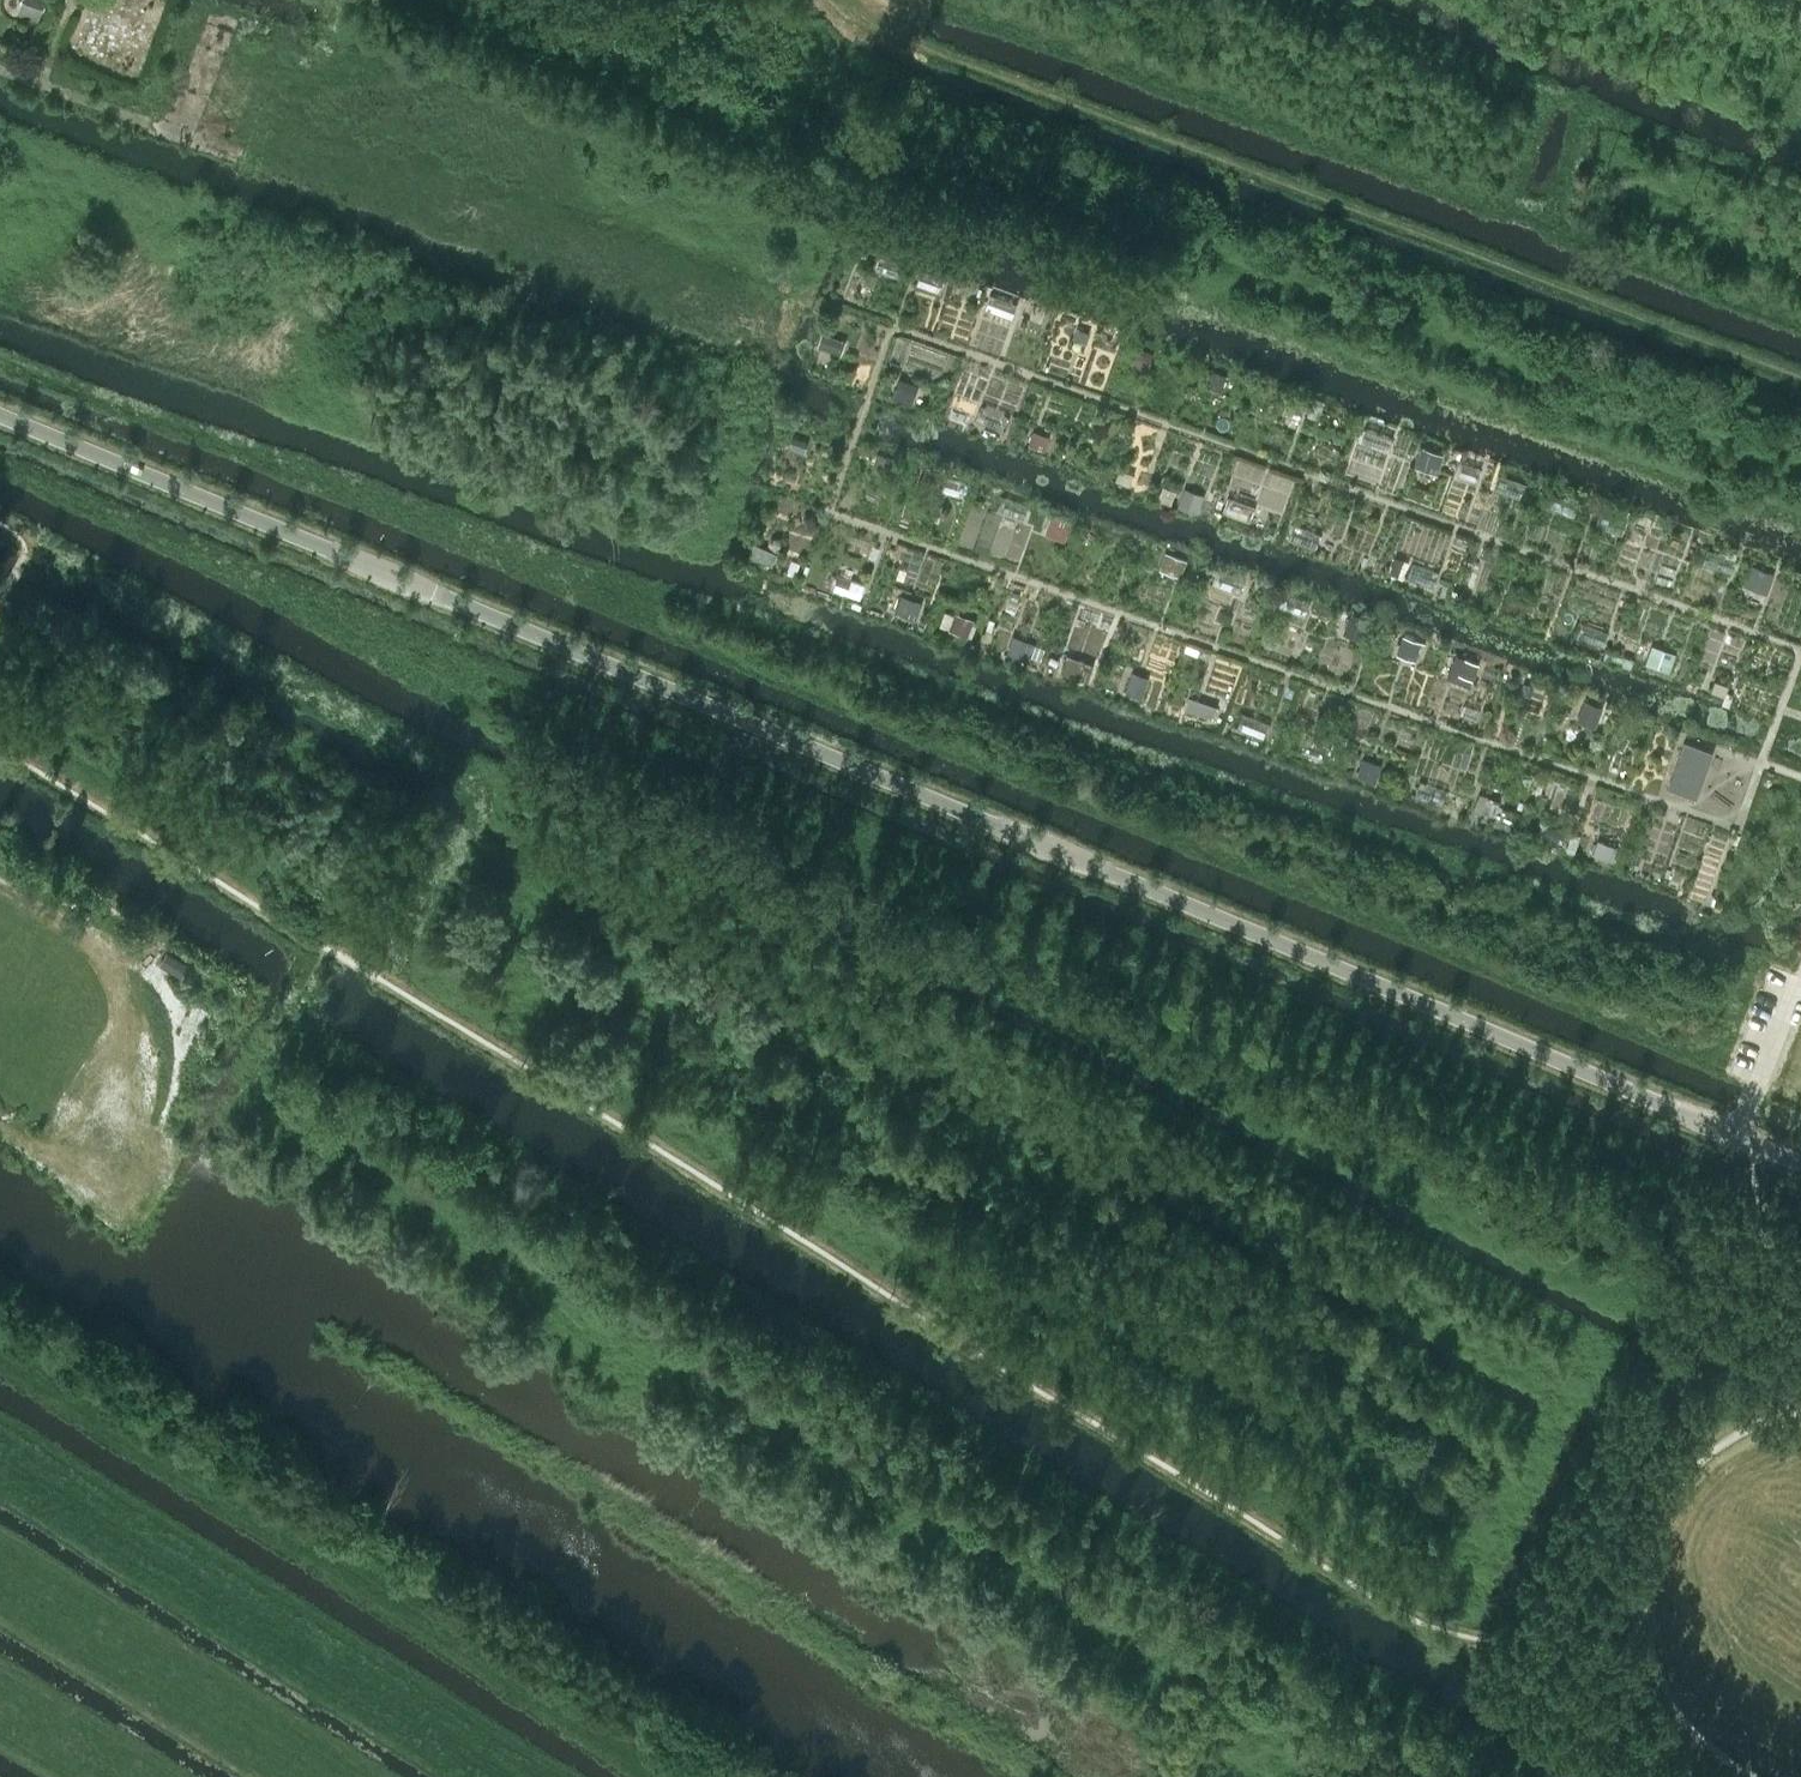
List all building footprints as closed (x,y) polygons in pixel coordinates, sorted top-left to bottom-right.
[(38,20),(45,0),(23,0),(19,13),(38,20)] [(1213,374),(1208,385),(1228,392),(1232,381),(1213,374)] [(1666,787),(1696,798),(1712,751),(1683,741),(1666,787)]
